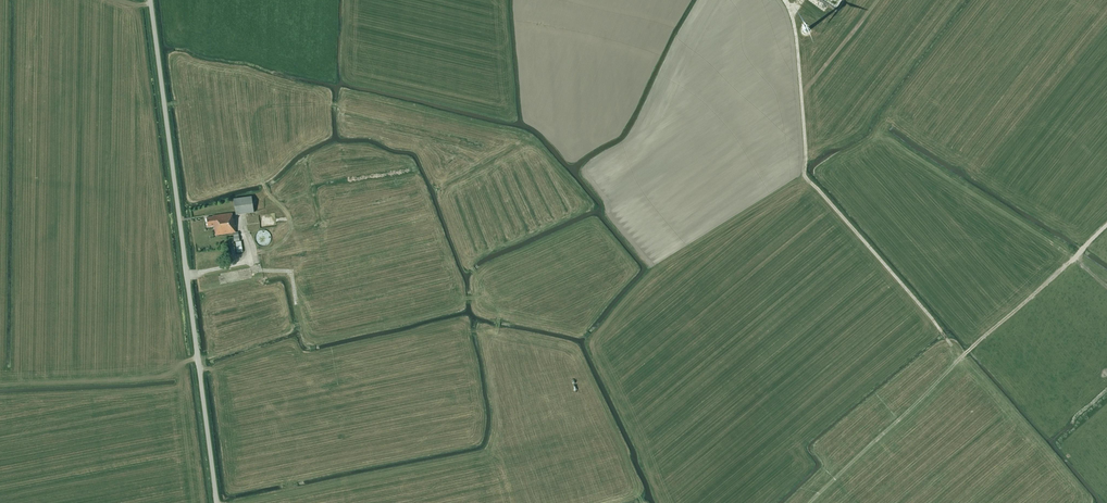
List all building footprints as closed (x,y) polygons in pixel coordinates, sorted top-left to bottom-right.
[(832,15),(836,9),(823,0),(808,0),(832,15)] [(813,8),(810,11),(816,15),(814,18),(821,23),(826,16),(813,8)] [(236,215),(254,213),(252,197),(233,199),(236,215)] [(233,237),(234,242),(240,241),(239,237),(238,232),(236,232),(234,219),(233,219),(232,213),(213,216),(213,217),(206,218),(208,227),(214,226),(216,235),(233,233),(233,237)] [(262,247),(263,247),(264,247),(265,246),(267,246),(268,245),(269,244),(270,243),(271,241),(271,239),(271,238),(271,236),(271,235),(270,234),(269,233),(268,232),(266,231),(265,230),(264,230),(263,230),(261,230),(259,231),(258,232),(257,233),(256,234),(255,235),(255,236),(255,237),(255,238),(255,240),(255,241),(256,243),(257,244),(258,245),(259,245),(260,246),(262,247)]
